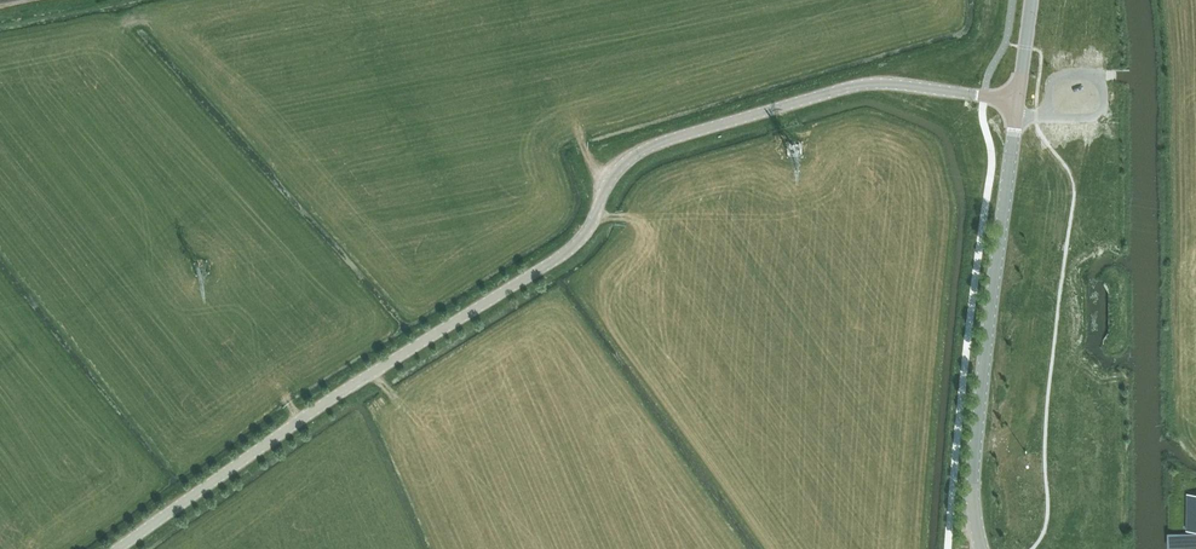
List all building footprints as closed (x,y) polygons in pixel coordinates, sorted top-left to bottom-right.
[(1187,530),(1195,530),(1195,508),(1189,508),(1187,508),(1187,530)]
